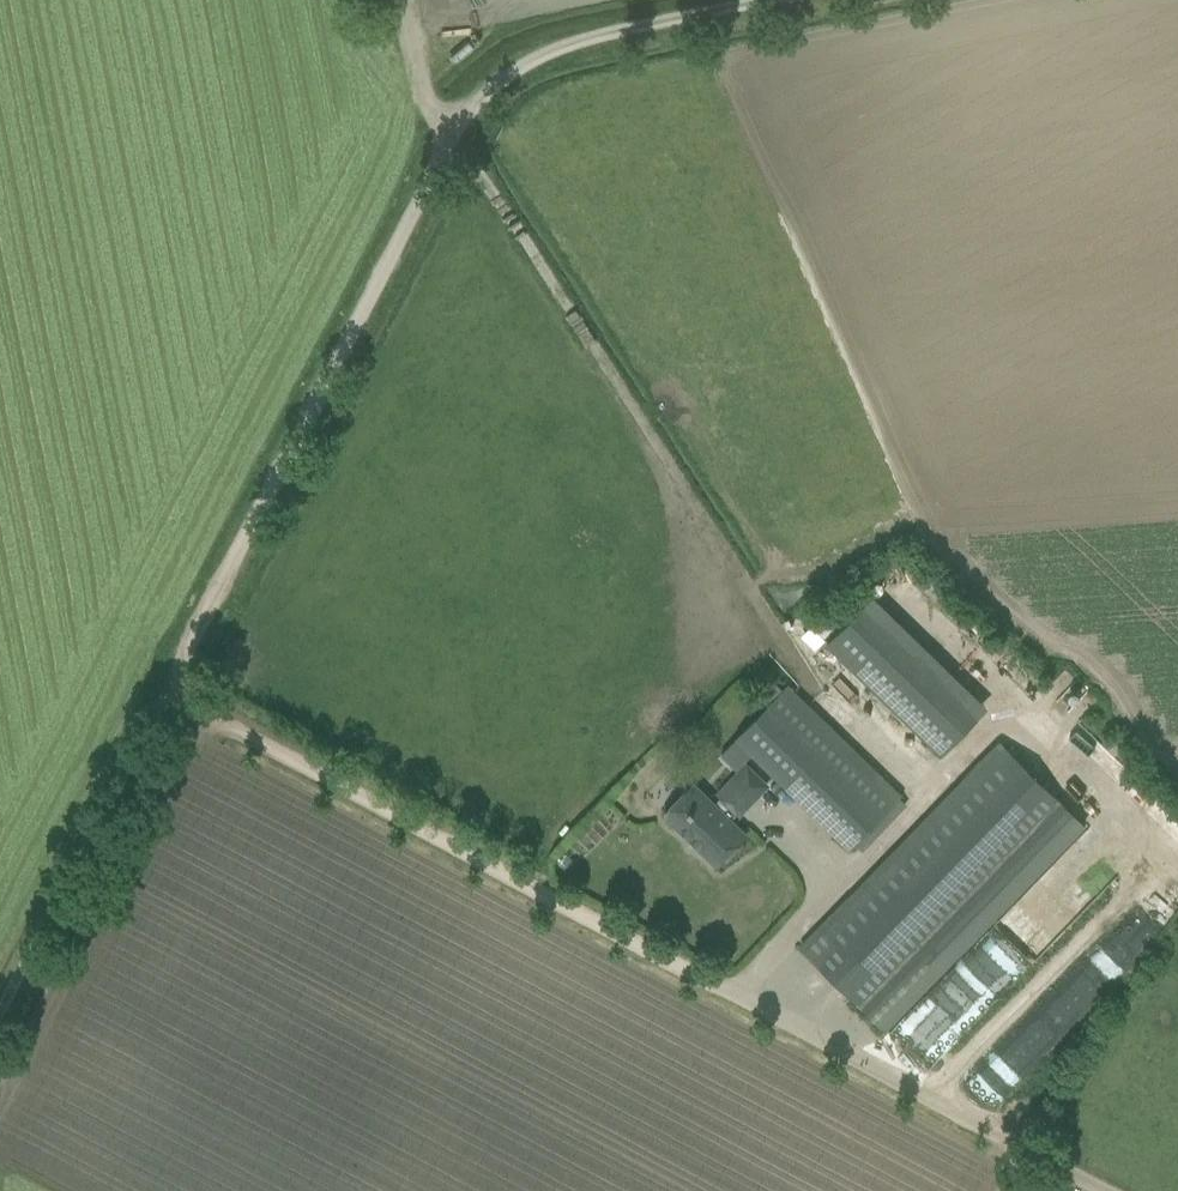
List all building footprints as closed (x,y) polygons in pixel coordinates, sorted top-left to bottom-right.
[(814,627),(825,637),(855,606),(845,596),(814,627)] [(863,604),(825,644),(940,756),(979,716),(863,604)] [(849,848),(903,794),(789,683),(721,754),(737,770),(746,761),(747,762),(754,755),(849,848)] [(801,946),(836,980),(869,1012),(886,1031),(1086,826),(1075,815),(1058,797),(1001,742),(801,946)] [(732,820),(736,814),(719,798),(715,803),(694,783),(665,813),(717,864),(747,835),(732,820)] [(1059,922),(1100,870),(1072,848),(1049,877),(1053,881),(1038,899),(1046,905),(1043,909),(1059,922)] [(911,1021),(933,1039),(953,1015),(931,997),(911,1021)]
